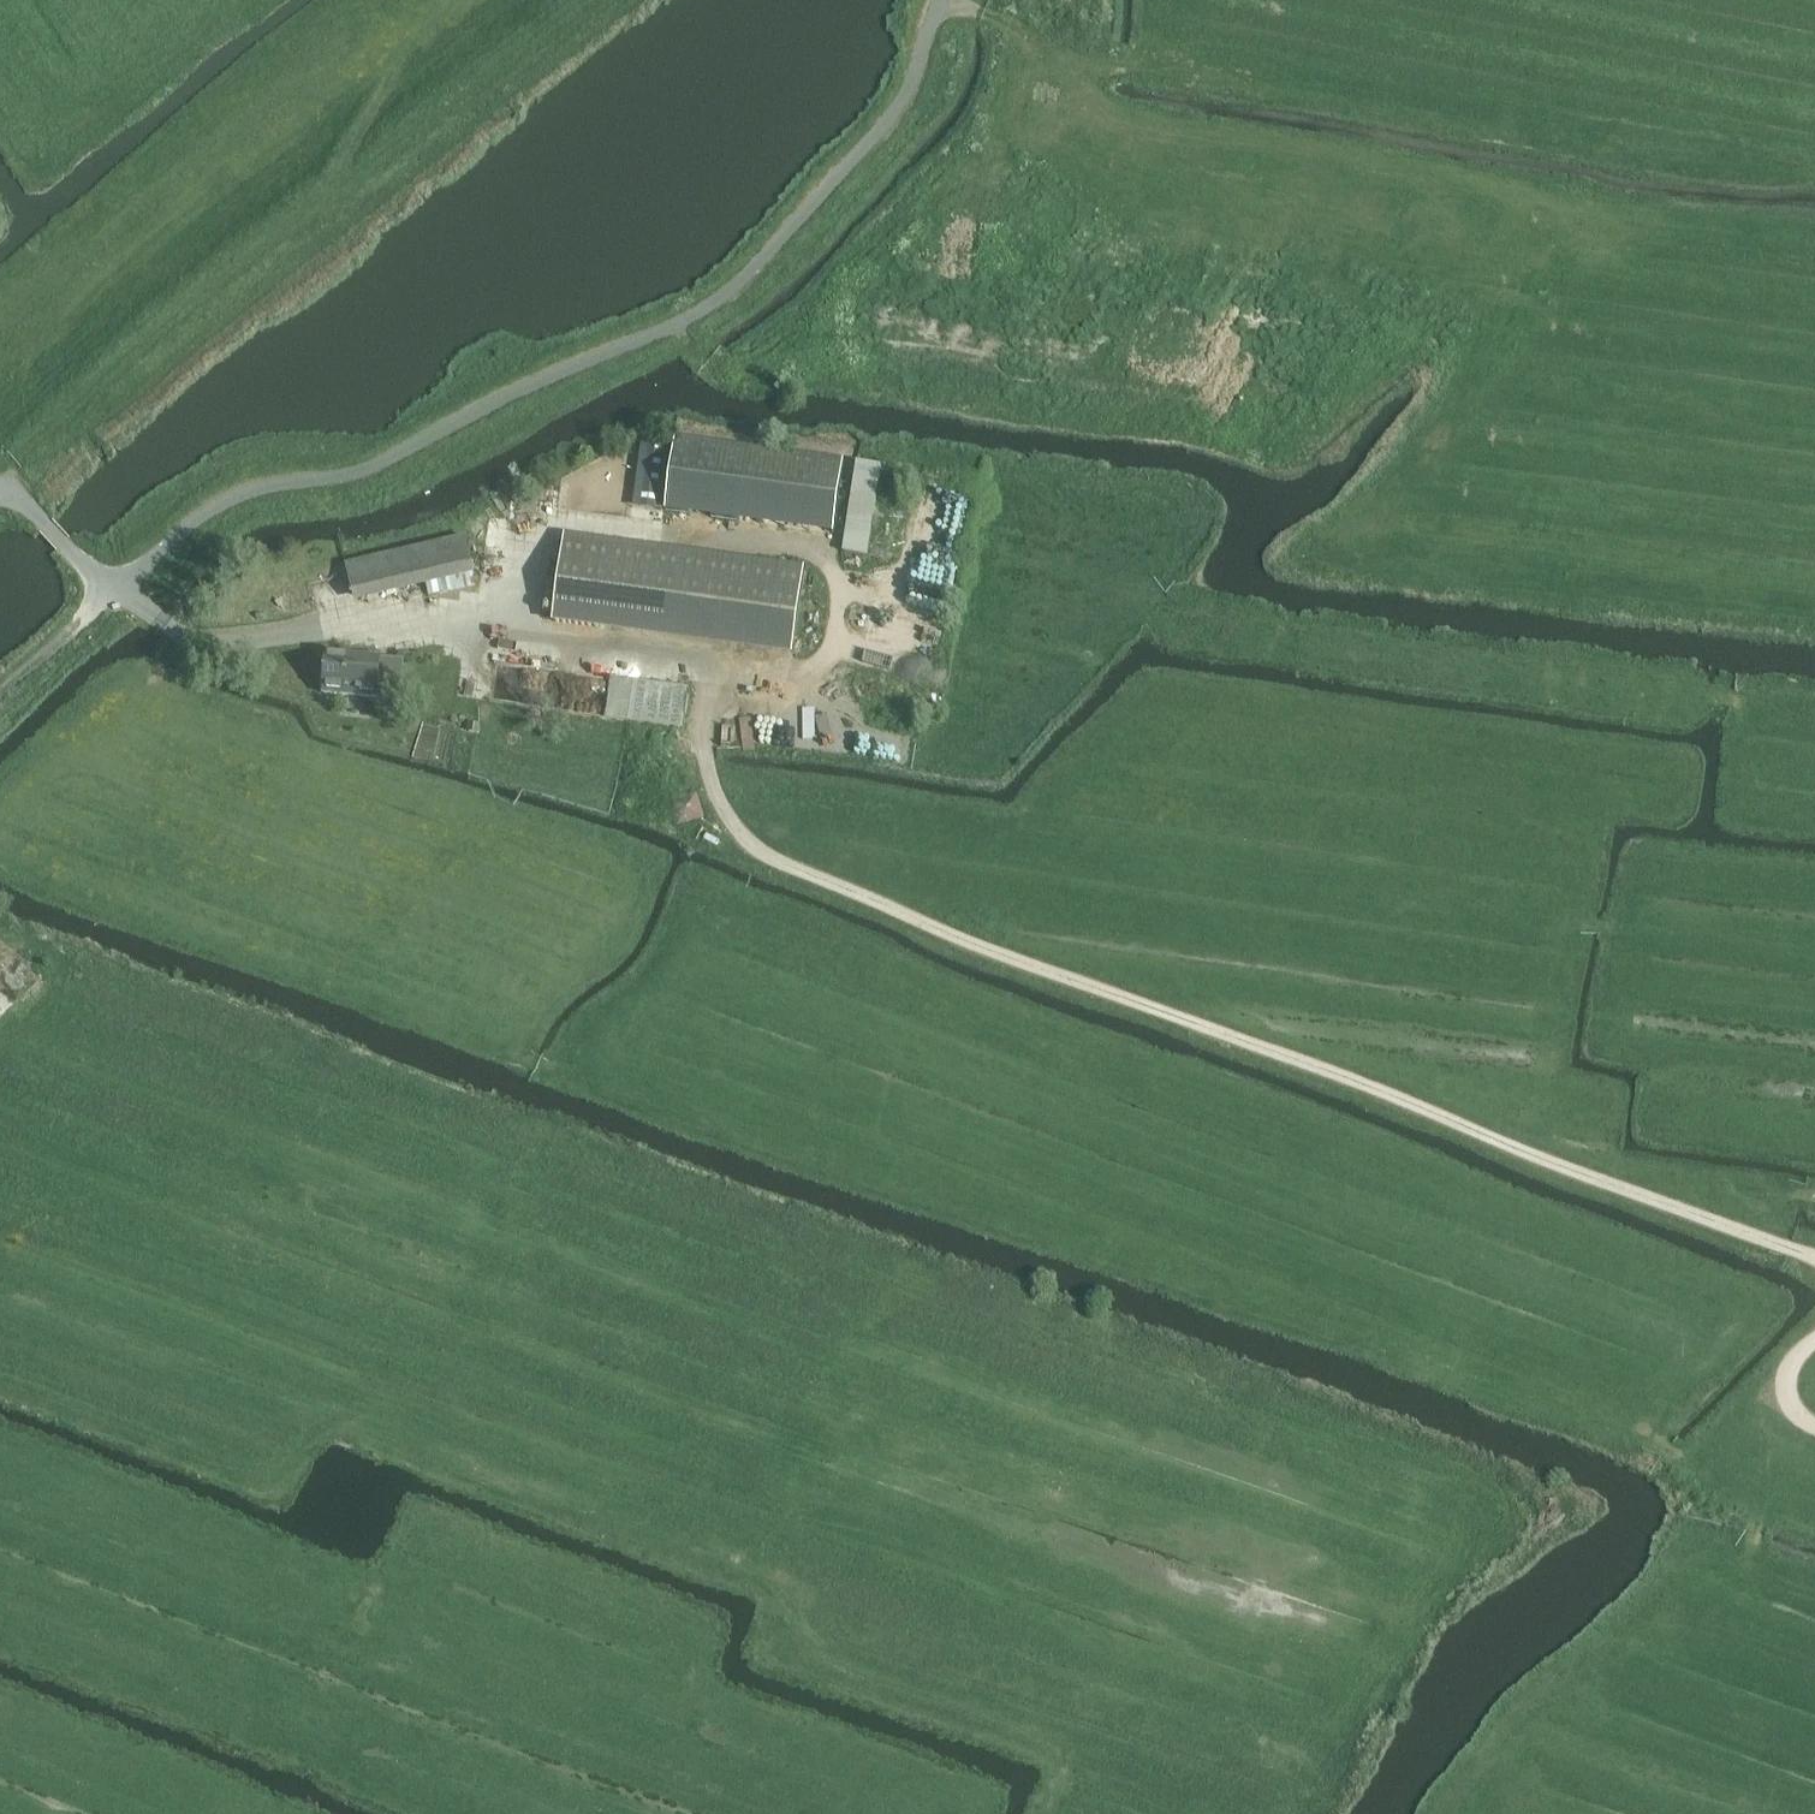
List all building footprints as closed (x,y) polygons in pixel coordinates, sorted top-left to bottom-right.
[(675,438),(665,511),(834,534),(844,461),(675,438)] [(565,536),(554,621),(799,654),(810,569),(565,536)] [(464,538),(345,566),(352,595),(471,567),(464,538)] [(326,655),(323,695),(375,699),(379,659),(326,655)]
